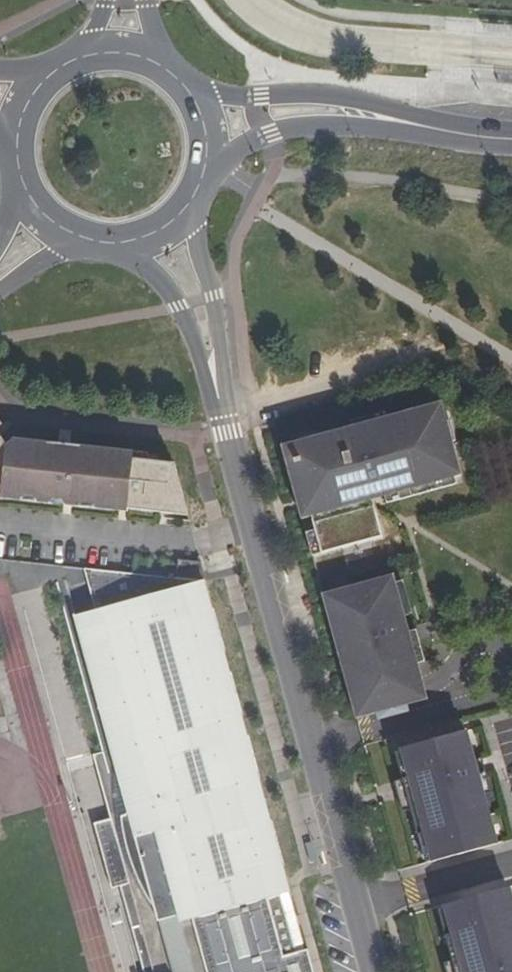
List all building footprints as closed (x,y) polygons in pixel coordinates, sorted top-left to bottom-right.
[(442,403),(284,446),(295,486),(305,484),(313,515),(323,552),(383,535),(368,482),(381,478),(385,495),(462,474),(453,443),(444,445),(439,424),(447,421),(442,403)] [(0,437),(0,491),(2,491),(2,500),(51,504),(51,501),(64,503),(63,506),(128,513),(129,510),(189,516),(175,463),(133,459),(134,451),(70,444),(70,452),(57,451),(57,443),(13,438),(6,444),(0,437)] [(70,444),(57,443),(57,451),(70,452),(70,444)] [(305,484),(295,486),(303,517),(313,515),(305,484)] [(206,582),(208,582),(203,563),(178,560),(176,578),(206,582)] [(291,892),(283,864),(285,863),(273,821),(272,821),(260,779),(262,779),(251,737),(248,737),(244,718),(245,718),(233,674),(231,674),(226,654),(228,654),(216,609),(213,610),(206,582),(176,578),(85,568),(96,612),(75,617),(112,751),(94,756),(111,820),(96,824),(114,889),(122,887),(145,971),(315,971),(309,951),(296,954),(280,895),(291,892)] [(393,574),(324,593),(357,716),(427,697),(393,574)] [(462,719),(399,736),(403,747),(410,776),(403,778),(411,809),(418,835),(426,833),(434,859),(434,861),(496,844),(484,800),(476,769),(485,767),(482,758),(474,760),(466,732),(462,719)] [(474,760),(482,758),(474,730),(466,732),(474,760)] [(410,776),(403,747),(395,749),(403,778),(410,776)] [(493,797),(485,767),(476,769),(484,800),(493,797)] [(411,809),(403,778),(396,780),(404,811),(411,809)] [(426,833),(418,835),(425,861),(434,859),(426,833)] [(447,905),(447,907),(454,933),(446,935),(453,961),(456,971),(511,971),(511,899),(509,888),(447,905)] [(454,933),(447,907),(439,909),(446,935),(454,933)] [(453,961),(445,963),(447,971),(456,971),(453,961)]
